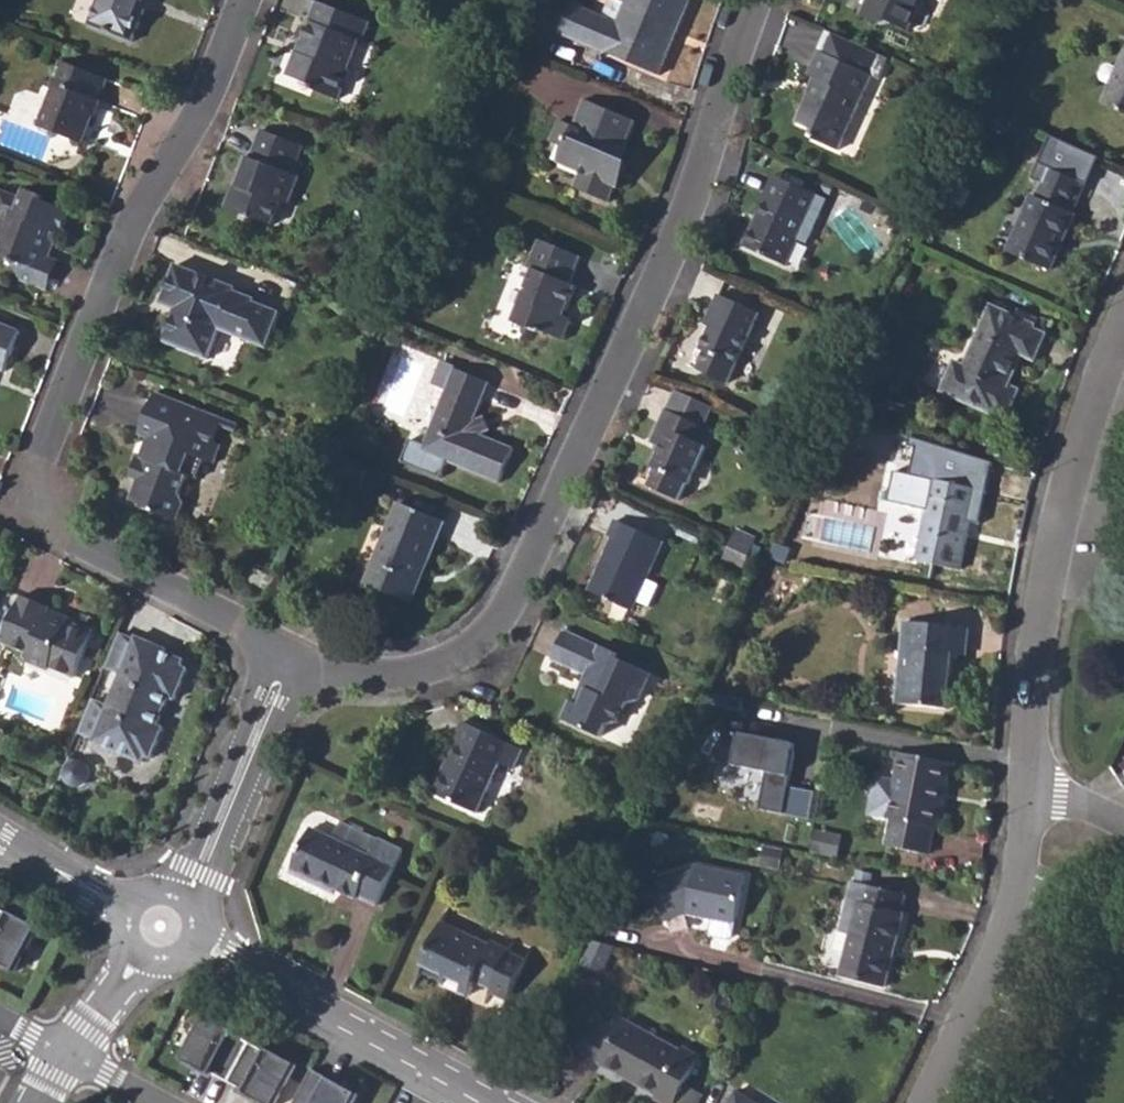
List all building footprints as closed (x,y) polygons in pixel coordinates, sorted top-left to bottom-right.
[(142,11),(146,0),(100,0),(89,27),(134,44),(146,13),(142,11)] [(152,0),(146,0),(142,11),(146,13),(152,0)] [(573,4),(560,34),(660,76),(676,40),(673,38),(676,30),(680,32),(693,0),(628,0),(627,2),(618,23),(604,17),(573,4)] [(618,23),(627,2),(622,0),(612,0),(604,17),(618,23)] [(862,16),(881,25),(891,22),(909,31),(923,0),(869,0),(862,16)] [(295,54),(287,76),(313,86),(312,90),(339,101),(350,74),(348,73),(361,40),(363,40),(370,22),(317,1),(309,20),(311,21),(302,41),(304,42),(299,55),(295,54)] [(505,26),(527,34),(529,30),(507,21),(505,26)] [(295,54),(299,55),(304,42),(302,41),(301,41),(295,54)] [(495,52),(492,58),(513,65),(516,60),(495,52)] [(811,94),(797,123),(817,133),(815,139),(838,150),(873,76),(822,52),(810,76),(817,79),(820,81),(813,95),(811,94)] [(40,127),(59,134),(61,131),(83,140),(92,117),(99,100),(107,79),(62,61),(51,86),(56,88),(53,93),(40,127)] [(1123,112),(1123,62),(1104,104),(1123,112)] [(811,94),(813,95),(820,81),(817,79),(811,94)] [(41,88),(53,93),(56,88),(51,86),(43,83),(41,88)] [(558,163),(581,173),(574,187),(610,203),(616,189),(620,190),(631,165),(627,163),(633,150),(627,147),(637,120),(586,99),(558,163)] [(92,117),(98,119),(102,108),(111,112),(113,106),(99,100),(92,117)] [(281,206),(284,199),(291,201),(301,177),(293,174),(304,146),(261,129),(250,157),(245,155),(237,172),(241,174),(236,186),(233,186),(227,201),(230,210),(273,226),(281,206)] [(59,134),(81,144),(83,140),(61,131),(59,134)] [(1010,252),(1052,271),(1076,216),(1071,213),(1089,172),(1058,158),(1040,199),(1035,197),(1010,252)] [(766,200),(771,202),(781,179),(776,176),(766,200)] [(766,200),(744,247),(787,267),(808,221),(817,225),(828,200),(781,179),(771,202),(766,200)] [(12,260),(7,274),(34,284),(53,236),(48,234),(50,228),(59,231),(68,210),(41,201),(43,196),(23,189),(21,194),(3,188),(0,195),(0,208),(4,209),(0,219),(0,229),(0,230),(0,256),(12,260)] [(281,206),(288,208),(291,201),(284,199),(281,206)] [(34,284),(46,288),(58,259),(50,256),(57,238),(53,236),(34,284)] [(513,322),(546,336),(547,333),(566,341),(574,320),(566,316),(578,287),(573,284),(584,258),(540,240),(528,268),(534,271),(513,322)] [(223,329),(224,324),(242,332),(241,337),(267,349),(281,313),(255,303),(256,300),(237,292),(239,289),(179,265),(163,304),(177,310),(165,341),(210,359),(223,329)] [(694,368),(727,384),(760,314),(720,297),(706,327),(712,330),(694,368)] [(943,392),(996,416),(998,413),(1008,418),(1020,391),(1010,387),(1024,356),(1037,361),(1048,335),(1035,329),(1036,326),(993,306),(965,367),(956,363),(943,392)] [(6,370),(21,331),(0,323),(0,367),(6,370)] [(223,329),(241,337),(242,332),(224,324),(223,329)] [(477,422),(477,420),(491,385),(454,369),(455,366),(442,361),(433,384),(447,390),(421,451),(501,483),(515,449),(483,436),(477,422)] [(194,407),(157,393),(140,435),(148,438),(132,476),(139,480),(132,500),(143,504),(141,508),(179,523),(187,503),(183,493),(189,477),(197,480),(206,461),(214,464),(222,446),(213,443),(220,426),(223,419),(202,411),(201,414),(193,411),(194,407)] [(668,411),(706,428),(715,410),(677,393),(668,411)] [(653,444),(656,446),(662,449),(658,456),(645,485),(678,501),(687,484),(689,485),(707,446),(699,442),(706,428),(668,411),(653,444)] [(477,422),(483,436),(491,432),(486,418),(477,422)] [(220,426),(236,432),(239,425),(223,419),(220,426)] [(699,442),(707,446),(713,432),(706,428),(699,442)] [(918,561),(962,571),(993,463),(912,435),(905,474),(893,473),(880,555),(918,561)] [(653,453),(658,456),(662,449),(656,446),(653,453)] [(332,452),(327,464),(346,472),(351,459),(332,452)] [(410,603),(425,564),(428,565),(446,522),(400,503),(365,585),(410,603)] [(636,602),(647,580),(663,543),(617,522),(609,537),(613,539),(590,591),(631,611),(636,602)] [(736,536),(755,545),(757,540),(738,532),(736,536)] [(730,548),(749,556),(755,545),(736,536),(730,548)] [(771,559),(780,563),(787,548),(778,543),(771,559)] [(725,559),(744,568),(745,566),(749,556),(730,548),(725,559)] [(745,566),(750,568),(754,558),(749,556),(745,566)] [(725,559),(723,564),(741,573),(744,568),(725,559)] [(410,603),(413,604),(428,565),(425,564),(410,603)] [(255,570),(250,584),(270,592),(275,579),(262,574),(262,573),(255,570)] [(636,602),(648,608),(659,587),(647,580),(636,602)] [(50,610),(51,607),(24,596),(5,642),(30,653),(26,662),(49,671),(51,667),(77,677),(96,632),(70,621),(68,624),(48,615),(50,610)] [(50,610),(48,615),(68,624),(70,621),(70,618),(50,610)] [(897,704),(948,709),(955,655),(967,656),(970,631),(906,623),(897,704)] [(575,703),(573,702),(564,720),(601,737),(607,726),(619,724),(628,704),(640,702),(650,681),(652,675),(618,659),(620,655),(566,630),(552,660),(586,676),(594,680),(581,706),(575,703)] [(94,742),(122,754),(123,752),(141,759),(144,752),(151,754),(162,725),(157,723),(168,696),(175,698),(187,668),(181,666),(183,661),(165,653),(166,651),(137,639),(136,642),(120,635),(107,668),(122,674),(94,742)] [(650,681),(659,685),(662,679),(652,675),(650,681)] [(575,703),(581,706),(594,680),(586,676),(575,703)] [(445,775),(436,795),(477,813),(501,764),(513,770),(522,751),(464,723),(454,742),(456,743),(460,745),(445,775)] [(800,745),(729,729),(711,762),(769,773),(761,810),(784,815),(800,745)] [(442,774),(445,775),(460,745),(456,743),(442,774)] [(888,846),(928,854),(935,827),(937,827),(950,764),(904,755),(890,818),(894,819),(888,846)] [(646,765),(667,774),(669,770),(648,760),(646,765)] [(633,792),(631,797),(652,807),(654,802),(633,792)] [(335,839),(370,856),(379,839),(343,822),(335,839)] [(319,887),(321,884),(338,892),(357,900),(358,898),(377,906),(404,849),(379,839),(370,856),(335,839),(313,829),(290,874),(319,887)] [(818,855),(817,862),(838,866),(840,859),(818,855)] [(748,875),(698,865),(659,879),(655,889),(667,923),(688,917),(732,925),(738,922),(748,875)] [(853,882),(840,932),(838,931),(833,950),(846,953),(841,977),(886,988),(905,915),(903,914),(907,896),(853,882)] [(319,887),(336,896),(338,892),(321,884),(319,887)] [(0,911),(0,962),(1,962),(0,964),(0,965),(19,975),(43,930),(23,920),(22,922),(0,911)] [(422,965),(445,975),(441,983),(468,995),(476,981),(492,988),(490,992),(507,1001),(526,961),(508,952),(510,948),(493,940),(489,946),(442,924),(422,965)] [(589,966),(603,971),(608,959),(594,954),(589,966)] [(419,972),(441,983),(445,975),(422,965),(419,972)] [(230,1028),(210,1017),(186,1062),(206,1073),(207,1071),(233,1084),(255,1045),(229,1031),(230,1028)] [(659,1097),(658,1100),(663,1102),(675,1102),(700,1058),(686,1049),(682,1053),(626,1022),(621,1031),(602,1065),(659,1097)] [(602,1065),(621,1031),(606,1023),(587,1057),(602,1065)] [(255,1045),(233,1084),(259,1099),(258,1101),(261,1102),(282,1102),(301,1067),(281,1057),(280,1059),(255,1045)] [(301,1102),(360,1102),(363,1097),(317,1072),(301,1102)]
